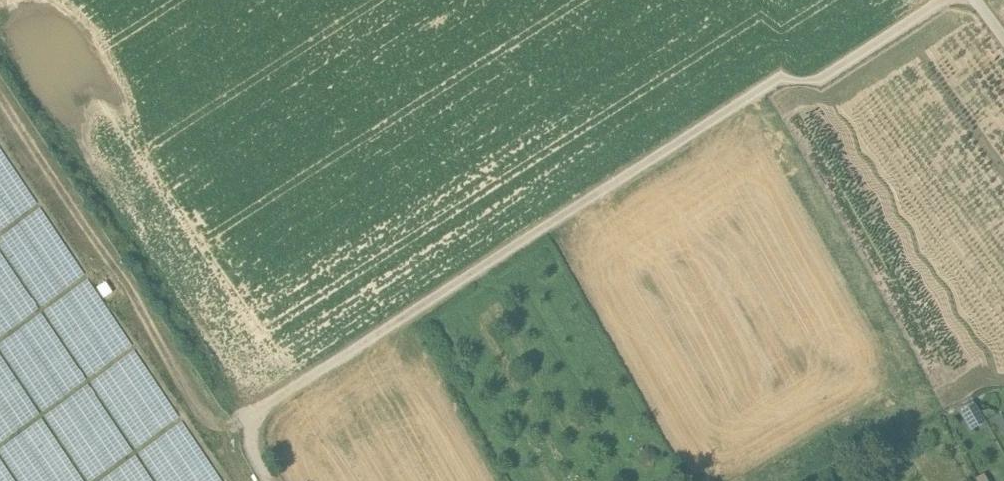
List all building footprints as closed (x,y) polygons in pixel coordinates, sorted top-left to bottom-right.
[(1003,456),(1003,436),(989,441),(996,459),(1003,456)]
